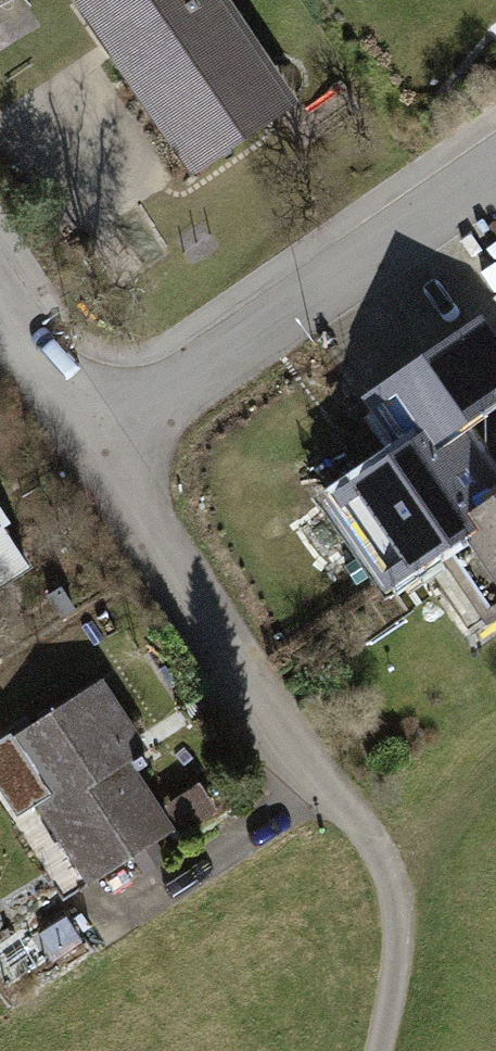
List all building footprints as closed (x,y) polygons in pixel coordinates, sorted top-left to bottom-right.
[(220,0),(98,0),(128,44),(115,53),(193,168),(262,121),(220,59),(248,41),(220,0)] [(480,326),(372,400),(408,452),(331,505),(384,582),(451,535),(495,600),(495,499),(447,428),(495,394),(495,349),(480,326)] [(0,532),(0,580),(22,566),(0,532)] [(98,682),(31,726),(25,716),(0,733),(0,745),(12,737),(46,790),(36,797),(92,882),(170,831),(117,749),(134,737),(98,682)] [(207,813),(197,795),(176,807),(187,825),(207,813)]
